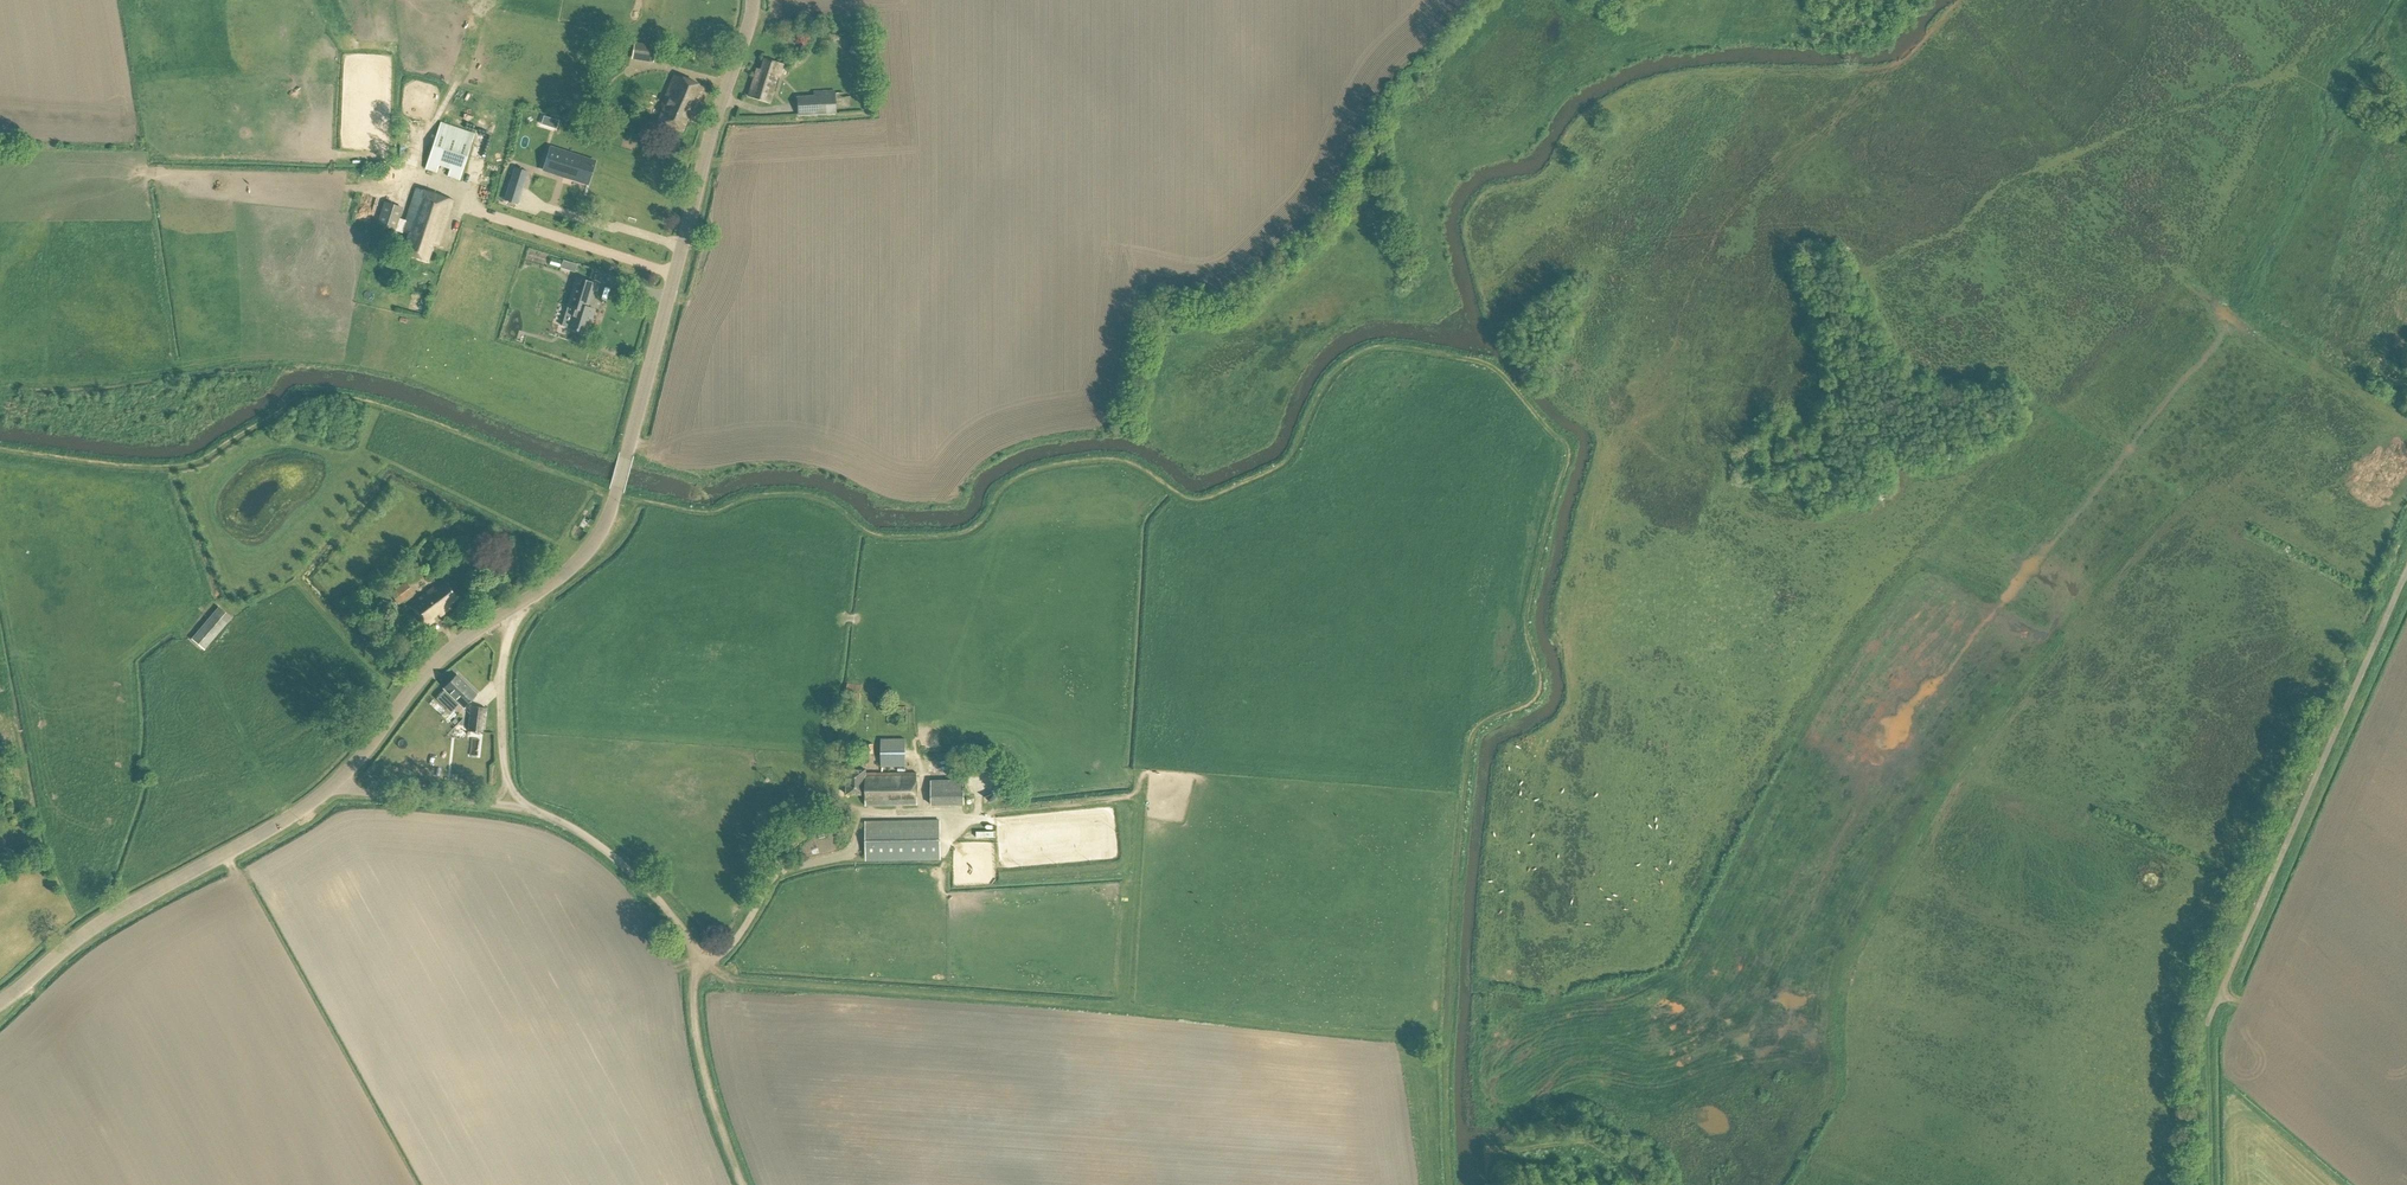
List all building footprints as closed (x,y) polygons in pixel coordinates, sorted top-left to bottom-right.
[(841,39),(846,47),(854,42),(850,34),(841,39)] [(632,57),(646,59),(646,55),(654,56),(655,46),(634,42),(632,57)] [(757,68),(755,75),(754,75),(747,96),(768,102),(776,77),(774,76),(775,74),(778,75),(781,64),(763,58),(760,69),(757,68)] [(662,109),(658,121),(682,131),(687,119),(693,115),(695,116),(706,88),(673,76),(660,108),(662,109)] [(796,97),(797,114),(835,111),(834,90),(813,91),(813,95),(796,97)] [(646,103),(651,105),(654,98),(648,96),(646,103)] [(461,177),(475,134),(440,123),(425,169),(437,173),(439,167),(449,170),(447,176),(459,180),(461,177)] [(550,147),(543,170),(559,175),(560,171),(588,179),(587,184),(588,184),(595,162),(550,147)] [(515,168),(509,184),(522,188),(528,172),(515,168)] [(377,223),(402,232),(407,233),(401,253),(426,262),(432,243),(438,245),(452,200),(416,188),(405,221),(398,218),(402,209),(385,202),(377,223)] [(589,324),(593,309),(587,307),(589,301),(594,283),(576,277),(570,296),(567,307),(561,326),(585,333),(588,324),(589,324)] [(553,295),(560,298),(566,282),(558,279),(553,295)] [(440,616),(451,608),(448,605),(458,598),(444,580),(409,607),(425,628),(435,621),(431,617),(437,612),(440,616)] [(405,582),(390,594),(398,604),(413,593),(405,582)] [(191,639),(204,650),(232,616),(219,606),(191,639)] [(444,688),(463,707),(476,694),(457,675),(444,688)] [(467,730),(483,732),(485,708),(470,706),(467,730)] [(881,739),(881,767),(905,767),(905,739),(881,739)] [(865,753),(874,753),(874,744),(865,744),(865,753)] [(868,774),(866,770),(847,770),(847,795),(865,795),(865,806),(917,805),(916,773),(868,774)] [(962,776),(930,777),(931,806),(963,805),(962,776)] [(940,859),(939,821),(865,823),(866,860),(940,859)] [(778,830),(780,837),(792,835),(791,827),(778,830)]
